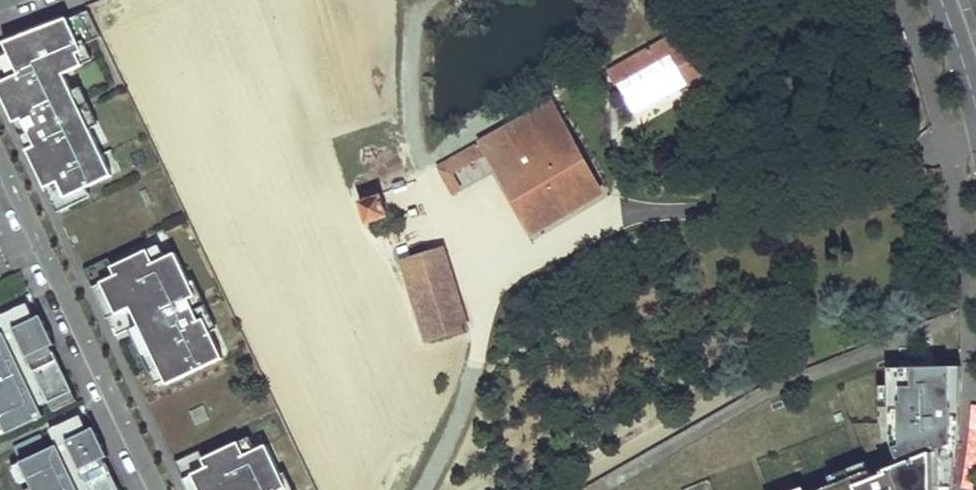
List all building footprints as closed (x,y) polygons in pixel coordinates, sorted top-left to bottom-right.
[(84,14),(80,15),(92,42),(97,40),(101,38),(89,12),(84,14)] [(66,199),(86,189),(112,177),(78,105),(64,76),(83,67),(77,55),(82,53),(80,48),(87,44),(92,42),(80,15),(0,47),(0,94),(45,189),(59,183),(66,199)] [(615,85),(669,54),(693,96),(713,84),(706,71),(700,74),(676,30),(607,70),(615,85)] [(77,55),(83,67),(95,61),(87,44),(80,48),(82,53),(77,55)] [(534,231),(600,192),(552,103),(439,165),(445,176),(453,172),(488,153),(534,231)] [(453,172),(445,176),(452,191),(460,186),(453,172)] [(59,183),(45,189),(57,214),(90,198),(86,189),(66,199),(59,183)] [(366,223),(387,216),(381,195),(377,196),(360,202),(366,223)] [(148,251),(154,264),(166,259),(159,246),(148,251)] [(427,339),(467,326),(443,249),(403,262),(427,339)] [(84,271),(97,298),(106,293),(117,316),(131,309),(139,325),(139,327),(141,330),(165,381),(167,386),(222,360),(210,333),(203,320),(197,323),(187,302),(196,298),(191,286),(176,254),(166,259),(154,264),(148,251),(113,268),(109,260),(84,271)] [(203,320),(210,333),(217,330),(195,284),(191,286),(196,298),(187,302),(197,323),(203,320)] [(97,298),(107,320),(117,316),(106,293),(97,298)] [(10,322),(31,312),(27,304),(6,314),(10,322)] [(14,329),(35,319),(31,312),(10,322),(6,314),(0,317),(0,323),(5,333),(41,408),(49,405),(14,329)] [(73,393),(52,347),(55,345),(42,316),(35,319),(14,329),(49,405),(73,393)] [(141,330),(139,327),(130,331),(132,334),(133,337),(156,386),(165,381),(141,330)] [(5,333),(0,336),(0,419),(8,435),(45,417),(41,408),(5,333)] [(958,440),(961,386),(960,367),(887,369),(889,441),(899,465),(870,476),(869,472),(822,489),(953,489),(958,440)] [(53,413),(77,401),(73,393),(49,405),(53,413)] [(63,434),(85,424),(81,416),(60,426),(63,434)] [(67,442),(88,432),(85,424),(63,434),(60,426),(51,430),(58,445),(79,489),(90,489),(67,442)] [(105,459),(109,458),(95,428),(88,432),(67,442),(90,489),(119,489),(105,459)] [(19,457),(47,445),(42,435),(15,447),(19,457)] [(239,442),(245,455),(256,450),(250,437),(239,442)] [(187,489),(196,484),(199,489),(285,489),(287,489),(281,477),(266,445),(256,450),(245,455),(239,442),(203,459),(199,451),(175,462),(187,489)] [(58,445),(21,463),(29,481),(33,488),(34,489),(79,489),(58,445)] [(29,481),(21,463),(12,468),(20,485),(29,481)] [(285,475),(281,477),(287,489),(285,489),(292,489),(285,475)]
